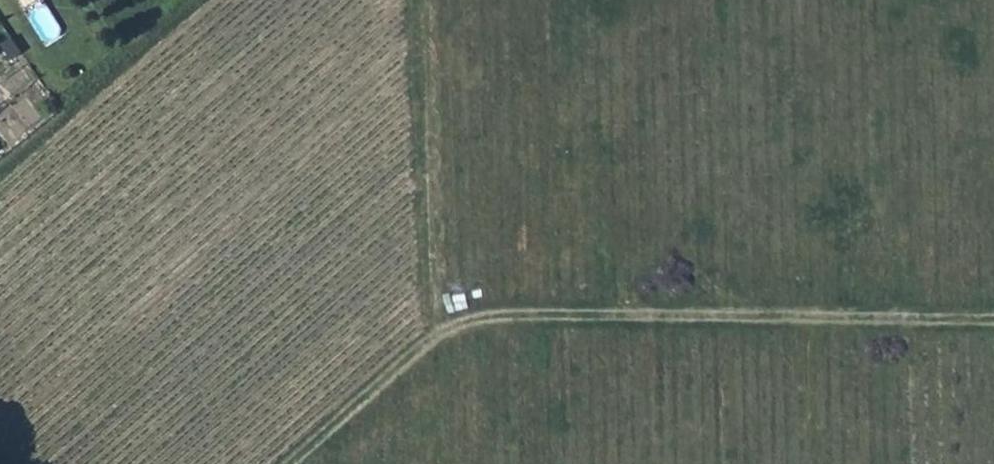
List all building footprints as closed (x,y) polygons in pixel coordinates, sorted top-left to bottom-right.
[(9,35),(0,41),(0,43),(9,56),(19,49),(9,35)]
